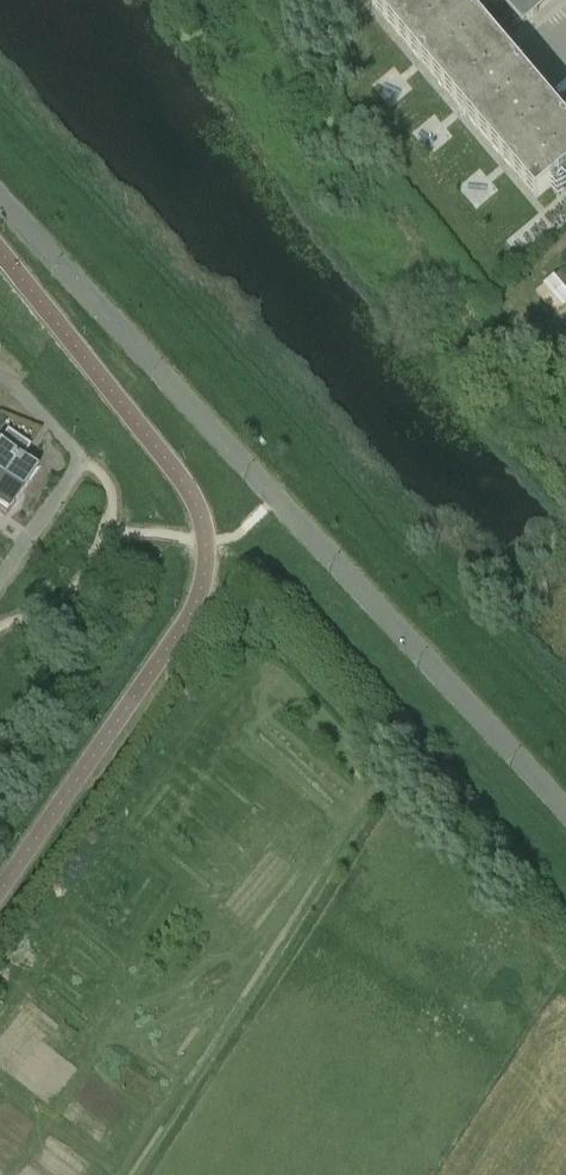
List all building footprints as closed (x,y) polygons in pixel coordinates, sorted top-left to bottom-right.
[(537,200),(565,175),(565,123),(509,55),(477,17),(497,0),(368,0),(537,200)] [(552,0),(503,0),(523,25),(552,0)] [(22,493),(38,471),(21,459),(30,447),(7,431),(0,441),(0,477),(22,493)] [(22,493),(0,477),(0,510),(7,515),(22,493)]
